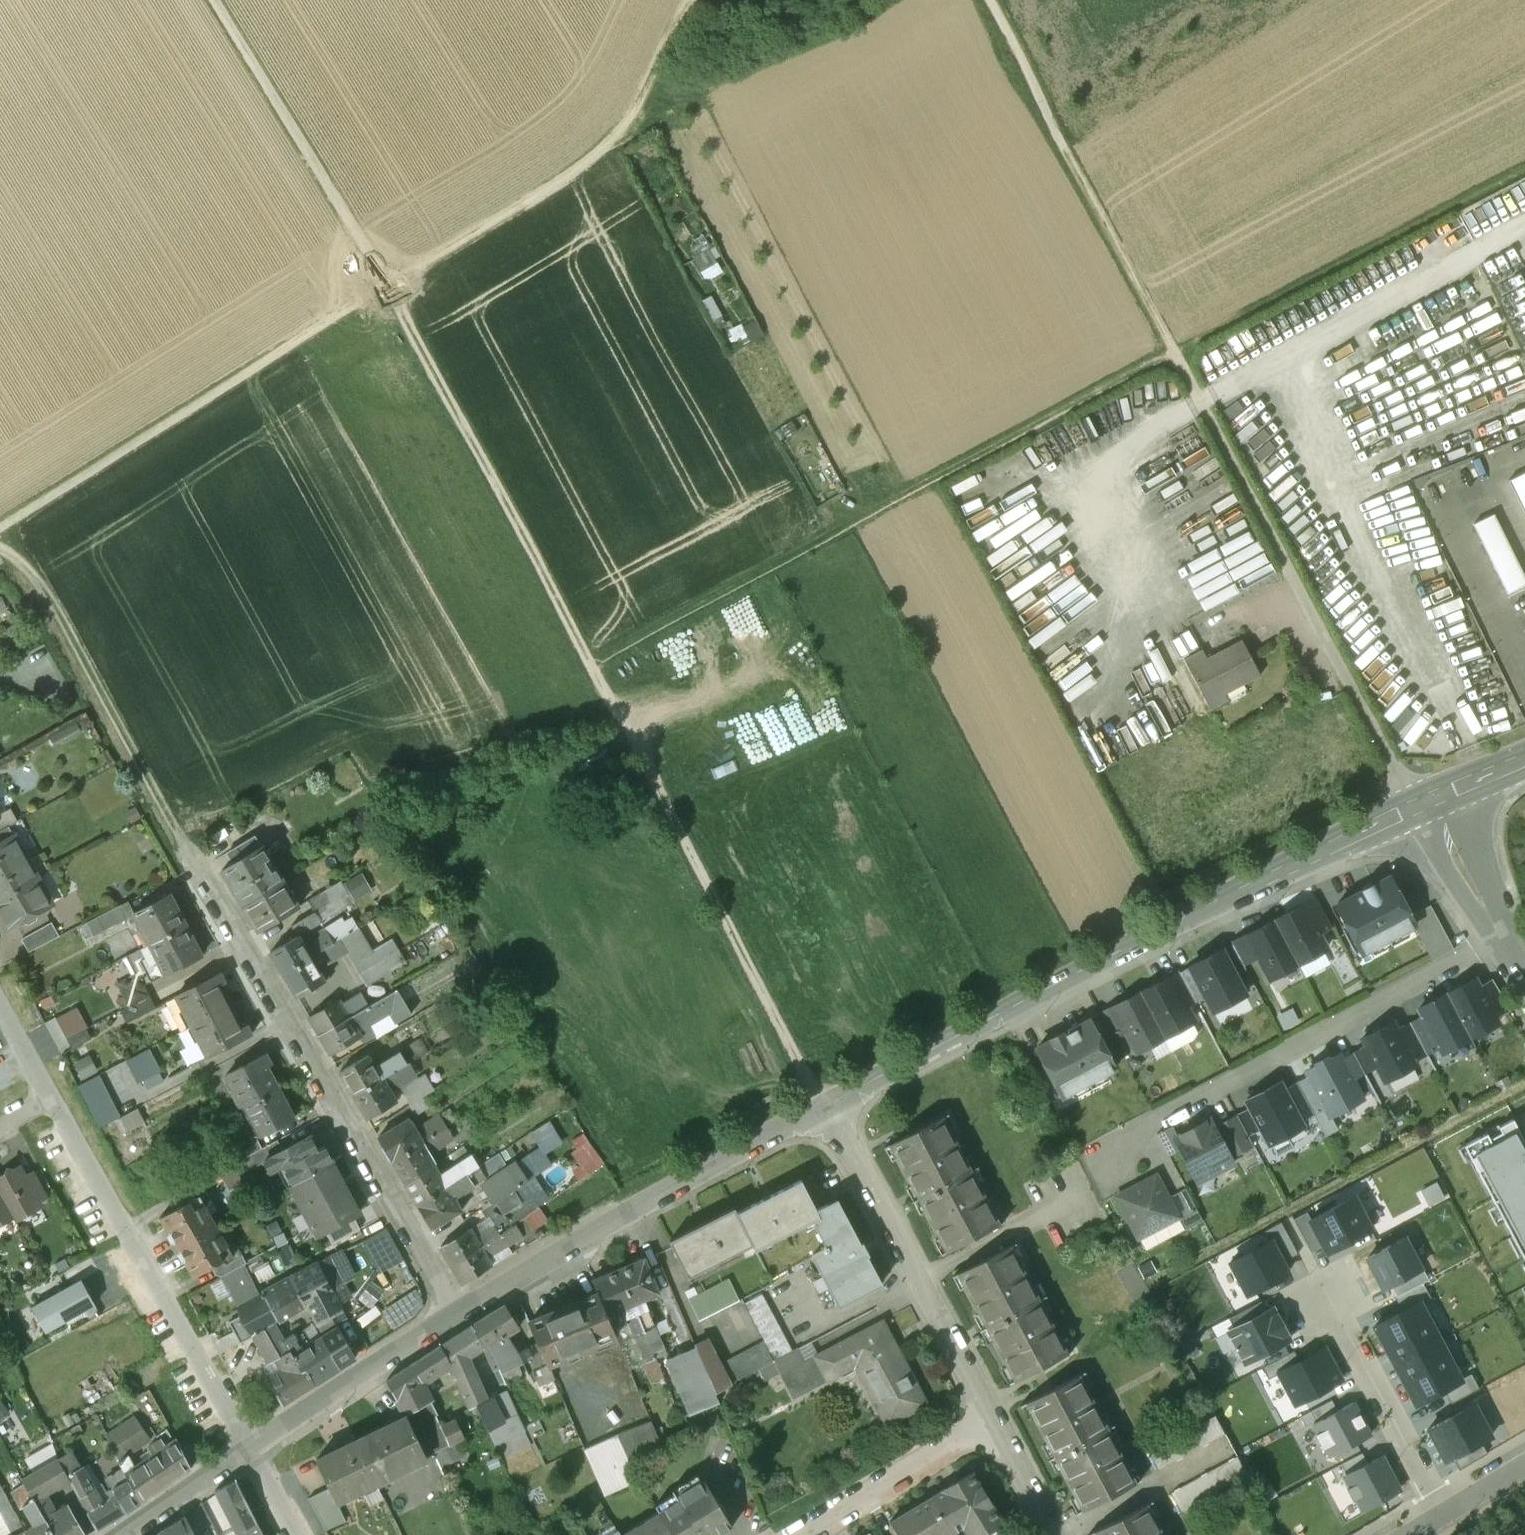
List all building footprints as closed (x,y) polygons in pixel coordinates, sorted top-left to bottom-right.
[(1169,437),(1181,456),(1209,439),(1197,420),(1169,437)] [(1204,497),(1232,481),(1222,463),(1194,478),(1204,497)] [(1170,466),(1139,483),(1145,493),(1176,476),(1170,466)] [(1509,480),(1524,513),(1524,471),(1509,480)] [(1168,510),(1180,530),(1232,498),(1227,490),(1202,505),(1195,493),(1168,510)] [(1199,556),(1252,525),(1239,503),(1204,524),(1209,534),(1192,544),(1199,556)] [(1493,514),(1474,524),(1508,593),(1524,584),(1524,578),(1493,514)] [(1240,547),(1245,558),(1266,548),(1260,537),(1240,547)] [(1215,585),(1246,574),(1243,564),(1212,575),(1215,585)] [(1242,641),(1207,660),(1202,651),(1184,660),(1210,709),(1228,699),(1224,692),(1259,673),(1242,641)] [(1466,708),(1459,694),(1469,689),(1459,669),(1438,678),(1461,726),(1472,721),(1466,708)] [(0,814),(0,830),(8,826),(17,820),(10,808),(0,814)] [(0,830),(0,844),(14,836),(8,826),(0,830)] [(26,857),(14,836),(0,844),(0,871),(26,857)] [(226,853),(232,864),(262,847),(256,836),(226,853)] [(222,870),(243,905),(283,882),(262,847),(222,870)] [(0,871),(0,899),(37,878),(26,857),(0,871)] [(1389,877),(1336,905),(1361,953),(1414,925),(1409,916),(1389,877)] [(0,899),(0,917),(7,929),(21,921),(22,923),(28,924),(37,920),(38,914),(37,912),(52,904),(37,878),(0,899)] [(350,878),(310,901),(316,913),(357,890),(350,878)] [(283,882),(243,905),(259,932),(299,908),(283,882)] [(321,922),(361,899),(357,890),(316,913),(321,922)] [(170,896),(135,914),(149,944),(185,926),(170,896)] [(1330,926),(1315,898),(1301,905),(1317,934),(1330,926)] [(123,904),(99,916),(105,929),(129,917),(123,904)] [(1317,934),(1301,905),(1274,920),(1297,964),(1325,949),(1317,934)] [(1430,905),(1409,916),(1414,925),(1432,960),(1453,949),(1430,905)] [(316,913),(293,926),(296,931),(302,928),(304,931),(321,922),(316,913)] [(342,918),(325,928),(334,943),(359,929),(352,918),(344,922),(342,918)] [(1274,920),(1246,935),(1257,956),(1269,979),(1297,964),(1274,920)] [(51,923),(21,939),(28,952),(59,936),(51,923)] [(185,926),(149,944),(164,974),(201,957),(185,926)] [(298,935),(269,952),(282,974),(311,957),(334,943),(325,928),(319,932),(321,935),(312,940),(315,947),(307,951),(298,935)] [(334,943),(311,957),(314,962),(325,955),(328,961),(346,951),(360,975),(400,952),(393,940),(372,952),(359,929),(334,943)] [(1257,956),(1246,935),(1231,943),(1232,944),(1243,964),(1257,956)] [(1232,944),(1221,950),(1234,974),(1245,969),(1243,964),(1232,944)] [(1221,950),(1190,967),(1206,997),(1213,1011),(1245,994),(1234,974),(1221,950)] [(400,952),(360,975),(365,985),(405,962),(400,952)] [(311,957),(282,974),(296,997),(328,979),(323,970),(320,972),(314,962),(311,957)] [(1206,997),(1190,967),(1179,972),(1195,1002),(1195,1003),(1206,997)] [(1195,1002),(1179,972),(1168,978),(1184,1008),(1195,1002)] [(219,973),(166,1000),(182,1031),(230,1006),(219,985),(224,982),(219,973)] [(1168,978),(1140,993),(1163,1037),(1191,1022),(1184,1008),(1168,978)] [(1474,979),(1446,994),(1470,1038),(1497,1023),(1494,1018),(1478,986),(1474,979)] [(1492,979),(1478,986),(1494,1018),(1510,1010),(1492,979)] [(350,1018),(319,1037),(329,1055),(360,1036),(363,1043),(376,1035),(370,1025),(391,1013),(397,1023),(412,1014),(398,990),(350,1018)] [(1140,993),(1112,1008),(1123,1029),(1135,1051),(1163,1037),(1140,993)] [(1446,994),(1418,1008),(1422,1016),(1439,1047),(1442,1052),(1470,1038),(1446,994)] [(150,995),(121,1010),(127,1022),(156,1007),(150,995)] [(340,1000),(308,1019),(319,1037),(350,1018),(340,1000)] [(182,1031),(181,1032),(189,1047),(182,1051),(190,1066),(251,1034),(246,1025),(241,1027),(230,1006),(182,1031)] [(1123,1029),(1112,1008),(1101,1013),(1113,1035),(1123,1029)] [(1422,1016),(1409,1022),(1426,1054),(1439,1047),(1422,1016)] [(1089,1020),(1062,1034),(1062,1033),(1050,1039),(1051,1040),(1036,1048),(1062,1096),(1114,1068),(1089,1020)] [(1393,1022),(1361,1039),(1365,1046),(1376,1067),(1384,1081),(1416,1064),(1414,1060),(1397,1029),(1393,1022)] [(1426,1054),(1409,1022),(1397,1029),(1414,1060),(1426,1054)] [(86,1028),(67,1039),(72,1049),(91,1038),(86,1028)] [(1376,1067),(1365,1046),(1353,1052),(1364,1073),(1376,1067)] [(149,1048),(127,1060),(138,1082),(159,1072),(161,1071),(149,1048)] [(404,1052),(387,1061),(388,1063),(394,1073),(408,1065),(403,1058),(407,1055),(404,1052)] [(1364,1073),(1353,1052),(1341,1059),(1352,1080),(1364,1073)] [(266,1053),(225,1075),(242,1106),(245,1104),(277,1087),(267,1066),(271,1064),(266,1053)] [(1338,1054),(1328,1060),(1326,1057),(1315,1063),(1317,1066),(1306,1071),(1308,1076),(1325,1108),(1329,1116),(1362,1098),(1352,1080),(1341,1059),(1338,1054)] [(368,1057),(340,1074),(354,1097),(394,1073),(388,1063),(377,1070),(368,1057)] [(408,1065),(394,1073),(401,1084),(402,1086),(419,1076),(416,1072),(413,1074),(408,1065)] [(159,1072),(144,1079),(148,1088),(163,1080),(159,1072)] [(394,1073),(354,1097),(368,1121),(397,1104),(389,1091),(401,1084),(394,1073)] [(120,1117),(98,1075),(78,1086),(100,1127),(120,1117)] [(1308,1076),(1296,1082),(1313,1114),(1325,1108),(1308,1076)] [(1280,1082),(1245,1100),(1249,1107),(1260,1129),(1269,1144),(1270,1144),(1276,1154),(1292,1146),(1287,1135),(1303,1126),(1300,1121),(1283,1089),(1280,1082)] [(1313,1114),(1296,1082),(1283,1089),(1300,1121),(1313,1114)] [(277,1087),(245,1104),(261,1135),(294,1118),(277,1087)] [(1260,1129),(1249,1107),(1236,1114),(1247,1135),(1260,1129)] [(138,1108),(116,1120),(123,1134),(145,1123),(138,1108)] [(947,1113),(884,1147),(885,1148),(890,1145),(917,1198),(911,1201),(978,1166),(977,1166),(971,1169),(943,1117),(948,1115),(947,1113)] [(1236,1114),(1213,1126),(1230,1158),(1253,1146),(1247,1135),(1236,1114)] [(446,1117),(427,1129),(428,1131),(433,1139),(447,1129),(444,1124),(449,1121),(446,1117)] [(1209,1119),(1174,1138),(1198,1182),(1233,1163),(1230,1158),(1213,1126),(1209,1119)] [(1513,1119),(1498,1127),(1501,1132),(1489,1138),(1486,1133),(1465,1144),(1473,1158),(1471,1160),(1512,1236),(1515,1234),(1524,1252),(1524,1142),(1513,1119)] [(409,1123),(379,1141),(393,1164),(424,1145),(433,1139),(428,1131),(418,1137),(409,1123)] [(447,1129),(433,1139),(439,1149),(440,1151),(459,1139),(457,1135),(452,1137),(447,1129)] [(255,1136),(226,1152),(232,1163),(242,1158),(261,1148),(255,1136)] [(283,1151),(264,1161),(265,1162),(271,1172),(283,1166),(293,1185),(298,1182),(329,1165),(334,1162),(325,1146),(317,1150),(310,1137),(283,1151)] [(424,1145),(393,1164),(405,1186),(436,1168),(429,1155),(439,1149),(433,1139),(424,1145)] [(261,1148),(242,1158),(248,1171),(265,1162),(264,1161),(283,1151),(277,1140),(261,1148)] [(512,1145),(493,1158),(500,1169),(518,1155),(512,1145)] [(474,1157),(453,1169),(453,1171),(442,1178),(449,1188),(460,1181),(480,1167),(474,1157)] [(338,1184),(329,1165),(298,1182),(310,1204),(304,1207),(319,1234),(325,1230),(353,1215),(356,1213),(341,1183),(338,1184)] [(978,1166),(911,1201),(911,1202),(918,1198),(945,1250),(940,1253),(941,1254),(1004,1221),(1004,1220),(999,1222),(971,1170),(978,1167),(978,1166)] [(18,1167),(14,1170),(7,1168),(5,1175),(0,1177),(0,1192),(13,1216),(15,1220),(40,1206),(37,1201),(24,1178),(18,1167)] [(480,1167),(460,1181),(467,1192),(467,1193),(487,1180),(480,1167)] [(436,1168),(405,1186),(418,1208),(449,1188),(442,1178),(436,1168)] [(521,1168),(485,1191),(493,1204),(528,1180),(521,1168)] [(47,1195),(35,1172),(24,1178),(37,1201),(47,1195)] [(1141,1184),(1131,1189),(1131,1188),(1116,1196),(1124,1211),(1123,1211),(1129,1223),(1130,1222),(1138,1237),(1177,1216),(1168,1197),(1156,1175),(1141,1183),(1141,1184)] [(202,1180),(179,1192),(184,1202),(200,1194),(201,1196),(208,1193),(202,1180)] [(449,1188),(418,1208),(431,1231),(462,1213),(455,1199),(467,1192),(460,1181),(449,1188)] [(801,1181),(737,1213),(752,1244),(755,1249),(814,1219),(819,1217),(816,1210),(801,1181)] [(1202,1220),(1185,1188),(1168,1197),(1177,1216),(1185,1229),(1202,1220)] [(13,1216),(0,1192),(0,1223),(13,1216)] [(184,1202),(161,1214),(178,1246),(216,1224),(201,1196),(200,1194),(184,1202)] [(1311,1219),(1309,1220),(1323,1245),(1326,1252),(1370,1228),(1353,1196),(1311,1219)] [(824,1249),(811,1255),(838,1306),(872,1288),(881,1283),(866,1255),(868,1254),(862,1242),(860,1243),(836,1199),(827,1204),(816,1210),(819,1217),(814,1219),(816,1224),(815,1225),(826,1246),(823,1247),(824,1249)] [(734,1208),(669,1241),(688,1277),(752,1244),(737,1213),(734,1208)] [(1309,1220),(1311,1219),(1307,1212),(1293,1219),(1310,1252),(1323,1245),(1309,1220)] [(353,1215),(325,1230),(332,1243),(360,1228),(353,1215)] [(1270,1240),(1281,1262),(1297,1253),(1281,1222),(1264,1230),(1269,1241),(1270,1240)] [(216,1224),(178,1246),(193,1275),(216,1263),(232,1255),(231,1253),(216,1224)] [(385,1270),(409,1257),(392,1226),(368,1238),(385,1270)] [(495,1226),(474,1238),(480,1247),(500,1234),(495,1226)] [(470,1231),(441,1248),(452,1266),(480,1247),(474,1238),(470,1231)] [(500,1234),(480,1247),(486,1258),(507,1246),(500,1234)] [(1404,1238),(1366,1257),(1382,1287),(1389,1283),(1419,1268),(1404,1238)] [(1269,1241),(1230,1262),(1247,1294),(1287,1273),(1281,1262),(1270,1240),(1269,1241)] [(1010,1246),(958,1273),(986,1326),(1038,1299),(1010,1246)] [(480,1247),(452,1266),(462,1283),(491,1266),(486,1258),(480,1247)] [(232,1255),(216,1263),(222,1274),(244,1263),(238,1249),(231,1253),(232,1255)] [(260,1254),(244,1263),(248,1273),(265,1264),(260,1254)] [(643,1259),(618,1269),(640,1320),(653,1352),(663,1348),(644,1302),(655,1298),(653,1294),(657,1293),(643,1259)] [(316,1262),(302,1270),(316,1298),(331,1291),(329,1287),(316,1262)] [(222,1274),(220,1276),(241,1314),(251,1333),(264,1327),(277,1319),(263,1293),(259,1295),(258,1294),(248,1273),(244,1263),(222,1274)] [(1419,1268),(1389,1283),(1396,1296),(1423,1282),(1428,1279),(1421,1267),(1419,1268)] [(618,1269),(592,1281),(597,1293),(606,1314),(612,1312),(614,1315),(623,1311),(629,1324),(640,1320),(618,1269)] [(302,1270),(289,1277),(304,1305),(308,1303),(316,1298),(302,1270)] [(382,1270),(361,1294),(373,1305),(395,1281),(382,1270)] [(289,1277),(277,1284),(291,1312),(304,1305),(289,1277)] [(729,1278),(688,1299),(699,1321),(739,1300),(729,1278)] [(95,1304),(81,1280),(32,1307),(46,1332),(95,1304)] [(341,1281),(329,1287),(331,1291),(333,1294),(349,1287),(347,1282),(342,1284),(341,1281)] [(1394,1297),(1402,1311),(1419,1302),(1420,1303),(1430,1297),(1423,1282),(1396,1296),(1394,1297)] [(277,1284),(258,1294),(259,1295),(263,1293),(277,1319),(278,1320),(291,1312),(277,1284)] [(331,1291),(316,1298),(308,1303),(315,1319),(339,1307),(333,1294),(331,1291)] [(597,1293),(529,1321),(538,1342),(547,1363),(615,1335),(606,1314),(597,1293)] [(792,1351),(762,1293),(743,1303),(774,1361),(792,1351)] [(1038,1299),(986,1326),(1014,1380),(1067,1352),(1038,1299)] [(1234,1327),(1266,1310),(1261,1301),(1229,1318),(1234,1327)] [(1373,1326),(1394,1365),(1440,1341),(1420,1303),(1419,1302),(1402,1311),(1373,1326)] [(504,1305),(472,1325),(483,1347),(488,1344),(499,1368),(501,1373),(517,1365),(513,1355),(505,1345),(503,1347),(498,1337),(503,1334),(504,1336),(518,1327),(504,1305)] [(339,1307),(315,1319),(320,1329),(344,1316),(339,1307)] [(1227,1331),(1244,1363),(1261,1354),(1284,1342),(1290,1339),(1273,1307),(1266,1310),(1234,1327),(1227,1331)] [(241,1314),(228,1322),(239,1341),(251,1334),(251,1333),(241,1314)] [(653,1352),(640,1320),(629,1324),(645,1363),(656,1358),(653,1352)] [(882,1320),(814,1356),(826,1378),(827,1380),(856,1364),(869,1388),(867,1390),(879,1412),(902,1399),(909,1413),(927,1403),(908,1368),(902,1371),(877,1325),(883,1321),(882,1320)] [(472,1325),(439,1346),(448,1364),(455,1378),(474,1369),(470,1360),(475,1358),(473,1353),(483,1347),(472,1325)] [(290,1351),(280,1355),(264,1327),(251,1333),(251,1334),(268,1363),(275,1359),(281,1369),(268,1376),(282,1404),(314,1384),(304,1367),(300,1369),(293,1355),(290,1351)] [(354,1358),(336,1327),(321,1337),(330,1352),(329,1352),(339,1367),(354,1358)] [(321,1337),(293,1355),(300,1369),(304,1367),(314,1384),(339,1367),(329,1352),(330,1352),(321,1337)] [(762,1341),(720,1363),(709,1341),(695,1346),(715,1393),(731,1384),(731,1383),(773,1361),(762,1341)] [(1460,1378),(1440,1341),(1394,1365),(1415,1404),(1443,1389),(1461,1379),(1460,1378)] [(538,1342),(516,1352),(527,1374),(533,1372),(539,1386),(554,1379),(547,1363),(538,1342)] [(1284,1342),(1261,1354),(1267,1364),(1290,1352),(1284,1342)] [(499,1368),(488,1344),(483,1347),(493,1370),(499,1368)] [(439,1346),(412,1364),(421,1381),(448,1364),(439,1346)] [(695,1346),(665,1359),(689,1414),(719,1402),(715,1393),(695,1346)] [(1341,1380),(1324,1348),(1278,1372),(1295,1404),(1341,1380)] [(774,1361),(773,1361),(792,1396),(826,1378),(814,1356),(804,1362),(797,1349),(792,1351),(774,1361)] [(412,1364),(387,1380),(406,1414),(422,1405),(424,1410),(433,1405),(421,1381),(412,1364)] [(517,1365),(501,1373),(503,1376),(508,1378),(521,1372),(517,1365)] [(474,1369),(455,1378),(468,1408),(476,1404),(480,1413),(487,1427),(511,1416),(516,1413),(506,1391),(489,1399),(474,1369)] [(1471,1373),(1460,1378),(1461,1379),(1443,1389),(1451,1403),(1479,1388),(1471,1373)] [(1078,1374),(1026,1402),(1054,1456),(1107,1428),(1078,1374)] [(1370,1435),(1353,1402),(1312,1423),(1317,1433),(1315,1434),(1322,1448),(1325,1447),(1330,1456),(1370,1435)] [(476,1404),(468,1408),(472,1417),(480,1413),(476,1404)] [(1491,1436),(1474,1404),(1428,1429),(1445,1461),(1452,1457),(1481,1441),(1491,1436)] [(424,1410),(422,1405),(406,1414),(406,1415),(423,1448),(433,1449),(442,1445),(446,1443),(440,1427),(434,1416),(429,1419),(424,1410)] [(433,1405),(424,1410),(429,1419),(434,1416),(436,1415),(437,1414),(433,1405)] [(174,1439),(155,1414),(146,1421),(163,1447),(174,1439)] [(405,1416),(356,1440),(376,1481),(427,1457),(423,1448),(406,1415),(405,1415),(405,1416)] [(1215,1415),(1148,1451),(1158,1469),(1224,1433),(1215,1415)] [(134,1465),(128,1455),(151,1440),(134,1416),(106,1434),(123,1470),(135,1493),(140,1503),(151,1496),(134,1465)] [(511,1416),(487,1427),(491,1434),(516,1424),(511,1416)] [(455,1420),(440,1427),(446,1443),(442,1445),(447,1455),(461,1449),(457,1439),(463,1436),(455,1420)] [(618,1434),(632,1468),(664,1450),(652,1422),(618,1434)] [(1107,1428),(1054,1456),(1082,1509),(1135,1482),(1107,1428)] [(632,1468),(618,1434),(584,1448),(602,1487),(632,1468)] [(48,1435),(39,1440),(42,1446),(51,1440),(48,1435)] [(163,1447),(157,1451),(154,1447),(150,1450),(152,1454),(143,1460),(159,1490),(191,1468),(176,1438),(174,1439),(163,1447)] [(356,1440),(316,1459),(330,1487),(337,1502),(363,1489),(363,1488),(376,1481),(356,1440)] [(1481,1441),(1452,1457),(1459,1470),(1487,1453),(1481,1441)] [(1237,1456),(1170,1492),(1180,1510),(1246,1473),(1237,1456)] [(1381,1456),(1344,1476),(1350,1486),(1346,1488),(1353,1501),(1356,1499),(1362,1509),(1399,1489),(1381,1456)] [(58,1458),(39,1469),(37,1466),(31,1469),(33,1473),(22,1479),(26,1485),(34,1500),(46,1493),(70,1479),(58,1458)] [(159,1490),(143,1460),(134,1465),(151,1496),(159,1490)] [(632,1468),(602,1487),(607,1497),(639,1483),(632,1468)] [(123,1470),(113,1476),(126,1497),(135,1493),(123,1470)] [(962,1477),(960,1474),(947,1482),(949,1485),(930,1496),(950,1529),(952,1533),(961,1527),(966,1534),(981,1534),(1002,1523),(973,1475),(968,1473),(962,1477)] [(85,1492),(75,1477),(70,1479),(79,1496),(85,1492)] [(676,1495),(678,1498),(658,1510),(659,1513),(673,1534),(717,1534),(732,1526),(703,1478),(676,1495)] [(236,1481),(215,1490),(238,1534),(264,1534),(236,1481)] [(0,1482),(0,1511),(4,1509),(10,1520),(17,1517),(0,1482)] [(34,1500),(26,1485),(12,1492),(21,1509),(35,1501),(34,1500)] [(330,1487),(308,1498),(326,1529),(345,1520),(337,1502),(330,1487)] [(116,1493),(101,1502),(92,1488),(85,1492),(79,1496),(97,1530),(127,1512),(116,1493)] [(57,1512),(46,1493),(34,1500),(45,1518),(55,1534),(87,1534),(68,1505),(57,1512)] [(889,1521),(898,1534),(939,1534),(950,1529),(930,1496),(889,1521)] [(1146,1503),(1093,1531),(1096,1534),(1163,1534),(1146,1503)] [(623,1534),(673,1534),(659,1513),(623,1534)] [(191,1528),(185,1516),(164,1528),(167,1534),(195,1534),(194,1534),(199,1532),(195,1525),(191,1528)] [(24,1531),(17,1517),(10,1520),(17,1534),(26,1534),(24,1531)] [(24,1531),(26,1534),(55,1534),(45,1518),(24,1531)]
